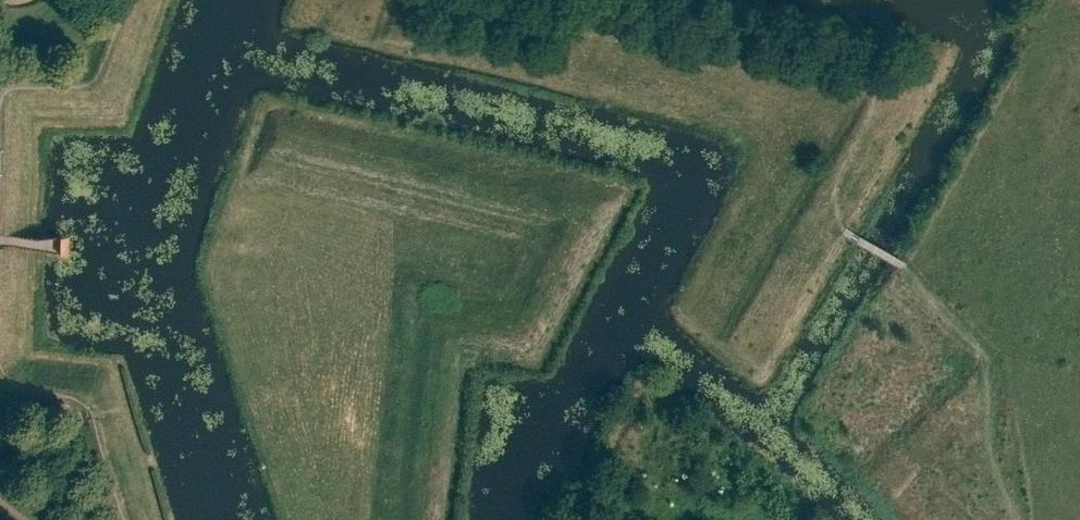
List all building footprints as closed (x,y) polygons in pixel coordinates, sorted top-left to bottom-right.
[(59,244),(59,254),(70,254),(70,234),(59,234),(59,244)]
